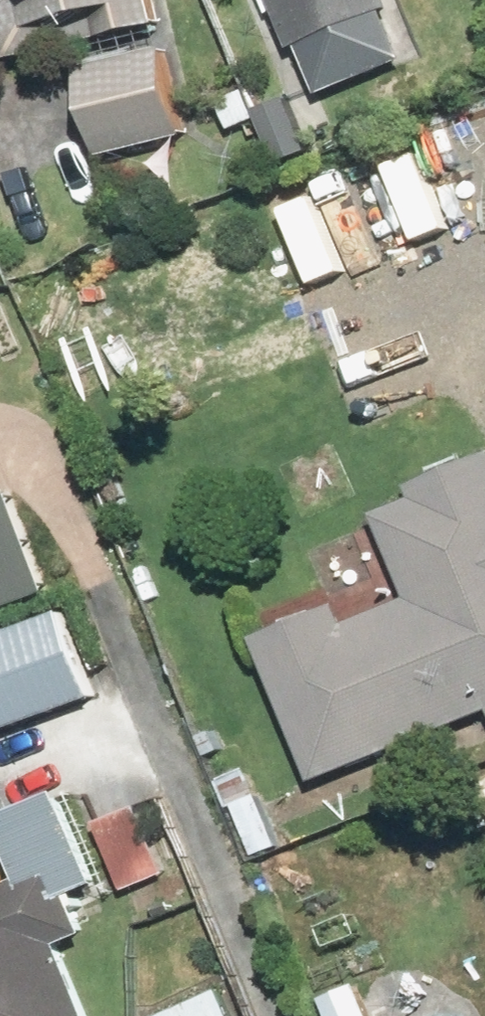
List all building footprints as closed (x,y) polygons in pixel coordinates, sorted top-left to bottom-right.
[(28,57),(175,22),(169,0),(14,0),(28,57)] [(321,97),(424,57),(402,0),(283,0),(321,97)] [(177,40),(92,62),(118,159),(203,137),(177,40)] [(349,574),(258,612),(330,783),(484,717),(484,457),(426,482),(434,502),(392,519),(424,597),(369,621),(349,574)] [(56,593),(25,494),(0,501),(0,610),(56,593)] [(0,638),(0,735),(107,697),(76,611),(0,638)] [(80,943),(101,934),(86,895),(124,880),(88,789),(14,818),(38,880),(13,890),(3,863),(0,864),(0,1015),(109,1015),(80,943)] [(156,798),(107,819),(131,875),(180,855),(156,798)] [(333,1000),(341,1015),(428,1015),(437,1012),(413,962),(333,1000)] [(174,1015),(242,1015),(230,990),(174,1015)] [(475,1007),(454,1015),(479,1015),(475,1007)]
